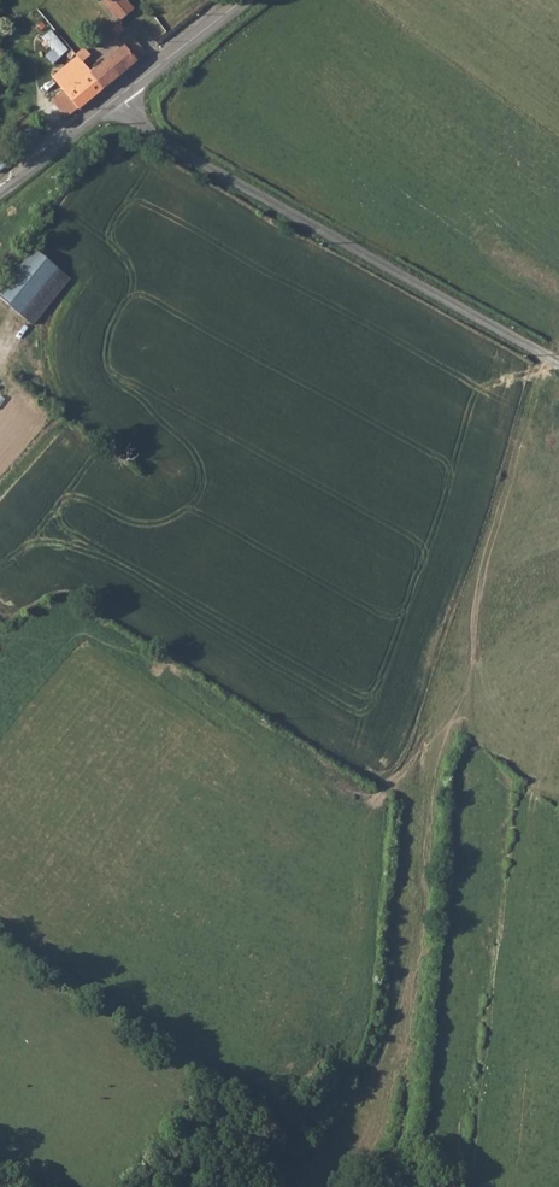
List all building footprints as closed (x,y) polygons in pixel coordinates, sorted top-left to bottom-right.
[(115,5),(122,12),(132,0),(110,0),(115,5)] [(115,5),(109,12),(113,13),(122,22),(127,16),(122,12),(115,5)] [(132,25),(131,32),(137,38),(144,32),(135,22),(132,25)] [(38,44),(54,64),(70,50),(54,31),(38,44)] [(88,56),(69,71),(76,82),(63,92),(77,112),(163,53),(149,35),(103,66),(98,59),(105,54),(100,48),(88,56)] [(33,125),(22,134),(32,146),(43,137),(33,125)] [(0,288),(0,301),(30,325),(67,278),(31,249),(0,288)]
